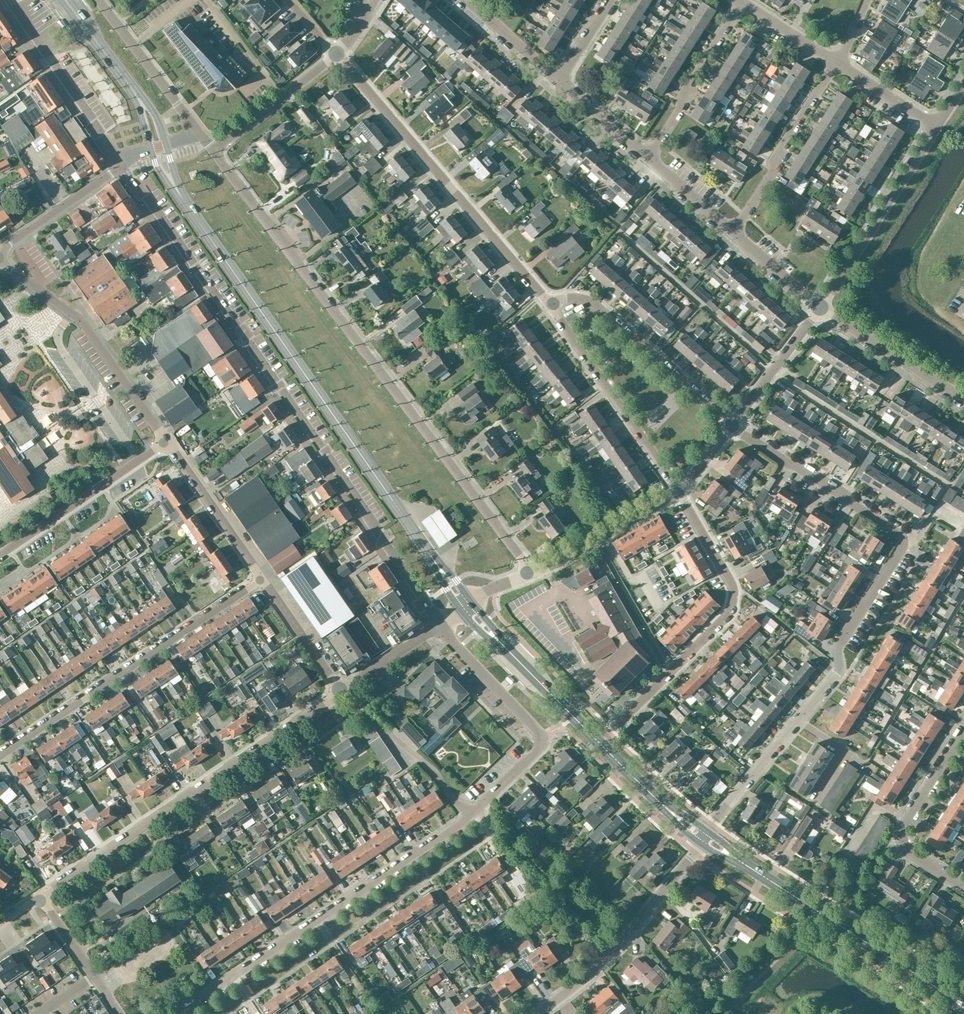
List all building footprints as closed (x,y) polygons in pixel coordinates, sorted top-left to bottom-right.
[(238,3),(242,8),(238,11),(246,20),(248,18),(270,0),(241,0),(238,3)] [(271,1),(270,0),(248,18),(260,32),(271,23),(267,18),(277,9),(270,1),(271,1)] [(407,8),(414,0),(397,0),(407,8)] [(428,0),(414,0),(407,8),(415,15),(428,0)] [(423,22),(436,7),(428,0),(415,15),(423,22)] [(531,6),(540,11),(545,2),(542,0),(535,0),(531,6)] [(566,2),(563,0),(556,0),(556,1),(563,6),(559,12),(572,21),(579,11),(566,2)] [(566,2),(579,11),(586,0),(585,0),(563,0),(566,2)] [(632,1),(646,10),(650,4),(657,9),(657,8),(660,4),(653,0),(632,0),(632,1)] [(780,9),(785,0),(767,0),(780,9)] [(895,0),(885,0),(887,1),(880,13),(896,23),(906,7),(895,0)] [(625,11),(639,20),(643,14),(650,19),(653,15),(646,10),(632,1),(625,11)] [(921,1),(914,12),(922,17),(929,7),(921,1)] [(694,15),(708,23),(716,11),(702,2),(697,11),(690,6),(687,10),(694,15)] [(436,7),(423,22),(431,29),(444,14),(436,7)] [(572,21),(559,12),(552,8),(549,11),(556,16),(552,23),(566,32),(572,21)] [(938,31),(959,45),(963,40),(957,37),(963,27),(963,25),(958,21),(960,17),(962,14),(953,9),(951,12),(949,15),(938,31)] [(625,11),(618,22),(632,31),(636,25),(643,29),(646,25),(639,20),(625,11)] [(431,29),(439,37),(452,21),(444,14),(431,29)] [(683,17),(680,20),(688,25),(701,34),(708,23),(694,15),(690,21),(683,16),(683,17)] [(545,18),(542,22),(550,27),(545,33),(559,42),(566,32),(552,23),(545,18)] [(0,23),(0,34),(10,27),(5,20),(0,23)] [(452,21),(439,37),(447,44),(460,28),(452,21)] [(221,59),(219,57),(188,24),(180,32),(173,22),(161,30),(206,90),(207,89),(205,87),(210,84),(212,85),(213,86),(215,87),(213,90),(215,91),(218,92),(220,92),(223,92),(226,92),(228,91),(230,90),(232,88),(233,89),(248,75),(227,53),(221,59)] [(269,39),(278,49),(297,33),(292,27),(291,27),(288,24),(284,27),(280,22),(268,33),(272,38),(269,39)] [(640,36),(632,31),(618,22),(611,33),(625,41),(630,35),(637,40),(638,39),(640,40),(642,37),(639,36),(640,36)] [(869,31),(865,36),(886,50),(892,41),(896,44),(902,36),(897,33),(881,23),(873,34),(869,31)] [(674,30),(674,31),(681,35),(694,44),(701,34),(688,25),(685,29),(683,27),(682,29),(677,26),(674,30)] [(0,34),(0,45),(4,52),(20,41),(10,27),(0,34)] [(447,44),(460,55),(468,45),(464,41),(469,36),(460,28),(447,44)] [(559,42),(545,33),(538,28),(535,32),(543,37),(538,45),(551,54),(559,42)] [(959,45),(938,31),(927,48),(944,59),(951,47),(956,50),(959,45)] [(746,32),(740,42),(754,51),(757,46),(759,47),(760,45),(765,49),(768,45),(760,40),(759,41),(746,32)] [(605,43),(619,52),(623,45),(630,50),(633,46),(625,41),(611,33),(605,43)] [(674,46),(687,55),(694,44),(681,35),(677,42),(670,38),(667,42),(674,46)] [(252,36),(247,39),(251,44),(256,40),(252,36)] [(387,39),(373,55),(383,64),(384,64),(388,68),(397,58),(402,61),(412,50),(405,45),(396,36),(391,41),(387,38),(387,39)] [(867,44),(860,56),(865,60),(875,66),(876,66),(886,50),(865,36),(862,41),(867,44)] [(304,43),(301,46),(297,42),(287,50),(291,54),(289,56),(298,66),(314,52),(309,46),(308,47),(304,43)] [(740,42),(733,52),(747,61),(751,55),(758,59),(761,55),(754,51),(740,42)] [(619,52),(605,43),(597,55),(611,64),(616,56),(624,61),(626,57),(619,52)] [(914,45),(910,52),(915,55),(920,49),(914,45)] [(454,63),(446,72),(446,73),(450,77),(458,68),(460,69),(468,67),(470,65),(475,69),(485,57),(480,54),(484,49),(480,46),(476,50),(470,57),(464,51),(454,63)] [(660,52),(668,56),(681,65),(687,55),(674,46),(670,52),(663,48),(660,52)] [(0,62),(0,69),(0,70),(5,78),(0,82),(8,93),(40,70),(26,51),(9,62),(6,58),(0,62)] [(414,52),(410,57),(415,61),(419,57),(414,52)] [(733,52),(726,62),(740,71),(744,65),(752,70),(754,66),(747,61),(733,52)] [(653,62),(661,67),(674,76),(681,65),(668,56),(663,63),(656,58),(653,62)] [(485,57),(475,69),(480,74),(477,77),(481,81),(484,77),(498,61),(494,58),(491,63),(485,57)] [(626,57),(624,61),(634,67),(636,63),(626,57)] [(917,73),(941,88),(944,83),(937,78),(944,67),(928,57),(917,73)] [(420,69),(425,65),(421,60),(409,69),(413,74),(402,84),(412,96),(430,81),(420,69)] [(498,61),(484,77),(493,85),(503,73),(498,69),(502,65),(498,61)] [(720,73),(734,82),(738,76),(745,80),(747,76),(740,71),(726,62),(720,73)] [(766,63),(760,71),(767,76),(773,67),(766,63)] [(781,71),(789,75),(802,84),(810,72),(797,63),(791,72),(784,67),(781,71)] [(754,66),(752,70),(751,71),(758,75),(761,70),(754,66)] [(674,76),(661,67),(656,74),(649,69),(647,73),(654,77),(668,86),(674,76)] [(631,72),(629,75),(640,83),(642,79),(634,73),(631,72)] [(435,77),(439,81),(444,77),(441,73),(435,77)] [(509,78),(503,73),(493,85),(502,93),(516,77),(512,74),(509,78)] [(741,86),(734,82),(720,73),(713,83),(727,92),(731,86),(738,91),(741,86)] [(941,88),(917,73),(907,90),(923,100),(930,88),(938,93),(941,88)] [(34,92),(21,101),(26,108),(53,89),(43,74),(29,84),(34,92)] [(614,101),(625,108),(634,94),(626,89),(628,86),(629,87),(632,81),(623,75),(615,88),(620,91),(614,101)] [(775,81),(782,86),(795,95),(802,84),(789,75),(786,79),(779,75),(777,78),(775,81)] [(278,77),(275,79),(280,85),(285,80),(282,77),(280,79),(278,77)] [(516,77),(502,93),(498,98),(503,102),(507,97),(512,101),(522,90),(516,85),(520,81),(516,77)] [(640,83),(648,88),(649,86),(662,95),(668,86),(654,77),(650,84),(642,79),(640,83)] [(461,86),(470,94),(473,90),(464,82),(461,86)] [(440,98),(424,111),(434,122),(453,106),(445,96),(451,92),(445,85),(444,83),(434,91),(436,93),(440,98)] [(713,83),(706,94),(720,103),(724,96),(732,101),(734,97),(727,92),(713,83)] [(754,87),(749,83),(745,88),(746,89),(751,92),(754,87)] [(768,92),(775,96),(789,105),(795,95),(782,86),(778,92),(770,88),(768,92)] [(26,108),(17,115),(26,127),(31,124),(33,126),(53,111),(61,122),(71,115),(62,102),(58,97),(57,94),(53,89),(26,108)] [(470,94),(479,101),(482,98),(473,90),(470,94)] [(625,108),(635,115),(649,92),(645,90),(642,95),(643,95),(641,98),(634,94),(625,108)] [(331,106),(336,111),(348,100),(340,91),(329,100),(324,95),(315,102),(322,111),(331,106)] [(649,92),(635,115),(645,121),(654,107),(646,102),(648,99),(649,100),(653,94),(649,92)] [(834,102),(848,111),(852,104),(859,109),(862,105),(854,100),(853,101),(840,93),(834,102)] [(16,94),(11,97),(16,103),(20,100),(17,96),(16,94)] [(699,104),(713,113),(717,107),(725,111),(727,107),(720,103),(706,94),(699,104)] [(761,103),(768,107),(782,116),(789,105),(775,96),(771,103),(764,98),(761,103)] [(11,97),(7,100),(11,105),(16,103),(11,97)] [(482,98),(479,101),(488,110),(491,106),(482,98)] [(7,100),(3,102),(7,108),(11,105),(7,100)] [(348,100),(336,111),(340,116),(337,119),(341,125),(335,130),(339,135),(350,125),(345,119),(356,110),(348,100)] [(517,120),(521,124),(540,103),(536,100),(533,104),(527,100),(517,111),(521,115),(517,120)] [(834,102),(827,112),(841,121),(845,115),(853,120),(855,116),(848,111),(834,102)] [(535,127),(545,115),(540,111),(544,107),(540,103),(521,124),(525,128),(530,123),(535,127)] [(713,113),(699,104),(691,116),(705,125),(711,117),(718,122),(721,118),(713,113)] [(314,119),(304,106),(298,111),(308,124),(314,119)] [(496,117),(501,121),(509,111),(504,107),(496,117)] [(762,117),(775,126),(782,116),(768,107),(764,113),(757,109),(755,113),(762,117)] [(459,125),(465,120),(471,115),(466,108),(448,123),(452,127),(444,134),(450,142),(452,141),(460,150),(472,140),(459,125)] [(509,111),(501,121),(506,125),(514,115),(509,111)] [(820,123),(834,132),(838,125),(846,130),(849,126),(841,121),(827,112),(820,123)] [(17,115),(1,126),(17,152),(41,135),(55,156),(85,136),(80,128),(72,117),(59,126),(58,123),(52,115),(35,126),(28,131),(26,127),(17,115)] [(545,115),(535,127),(544,135),(558,119),(554,116),(550,120),(545,115)] [(748,123),(755,128),(768,136),(775,126),(762,117),(757,124),(750,119),(748,123)] [(366,119),(349,133),(355,139),(358,136),(362,142),(357,146),(360,150),(359,150),(360,150),(380,132),(372,123),(371,124),(366,119)] [(544,135),(553,143),(563,131),(558,127),(562,122),(558,119),(544,135)] [(820,123),(814,133),(828,142),(832,136),(839,140),(842,136),(834,132),(820,123)] [(861,137),(865,126),(857,123),(853,134),(861,137)] [(291,159),(284,150),(277,141),(290,131),(285,124),(272,134),(270,132),(257,142),(278,169),(274,172),(281,181),(290,174),(294,179),(293,180),(298,186),(311,177),(306,170),(305,171),(294,157),(291,159)] [(875,131),(883,136),(896,144),(904,132),(891,124),(886,132),(878,127),(875,131)] [(478,156),(469,163),(477,172),(476,173),(482,179),(491,172),(495,176),(500,172),(503,176),(509,171),(502,162),(497,166),(484,151),(490,146),(488,143),(491,140),(494,144),(505,134),(499,128),(485,140),(473,150),(478,156)] [(685,134),(694,141),(698,134),(689,128),(685,134)] [(748,138),(762,147),(768,136),(755,128),(751,134),(743,130),(741,134),(748,138)] [(514,133),(523,140),(526,137),(517,129),(514,133)] [(569,136),(563,131),(553,143),(562,151),(576,135),(572,132),(569,136)] [(380,132),(360,150),(363,154),(367,150),(371,151),(375,155),(380,151),(379,150),(388,141),(380,132)] [(807,143),(821,152),(825,146),(832,151),(835,147),(828,142),(814,133),(807,143)] [(580,138),(576,135),(562,151),(571,158),(567,162),(558,171),(563,175),(582,154),(579,151),(582,147),(576,143),(580,138)] [(50,162),(45,165),(52,174),(56,171),(70,162),(75,171),(70,175),(75,182),(80,178),(91,170),(93,172),(102,166),(101,163),(103,162),(85,136),(55,156),(49,161),(50,162)] [(890,155),(896,144),(883,136),(879,142),(871,138),(869,142),(876,146),(890,155)] [(523,140),(532,148),(535,145),(526,137),(523,140)] [(762,147),(748,138),(744,145),(737,140),(734,144),(742,149),(743,147),(756,156),(762,147)] [(708,163),(719,170),(728,155),(721,150),(723,147),(723,148),(727,142),(723,140),(708,163)] [(807,143),(800,154),(814,163),(818,156),(826,161),(828,157),(821,152),(807,143)] [(360,150),(357,146),(355,144),(344,153),(349,159),(360,150),(359,150),(360,150)] [(535,145),(532,148),(541,156),(544,153),(535,145)] [(890,155),(876,146),(872,153),(865,148),(862,152),(869,157),(883,165),(890,155)] [(527,157),(532,153),(527,147),(522,151),(527,157)] [(728,155),(719,170),(729,176),(744,153),(740,150),(736,156),(737,156),(735,159),(728,155)] [(582,154),(563,175),(568,179),(576,170),(582,164),(591,171),(605,155),(601,152),(597,156),(591,151),(586,157),(582,154)] [(544,153),(541,156),(550,164),(553,161),(544,153)] [(744,153),(729,176),(739,182),(748,168),(741,163),(743,160),(744,160),(747,155),(744,153)] [(383,177),(386,181),(406,163),(399,154),(389,162),(393,168),(383,177)] [(794,164),(808,173),(812,167),(819,172),(822,168),(814,163),(800,154),(794,164)] [(605,155),(591,171),(600,179),(610,167),(604,163),(608,158),(605,155)] [(366,168),(368,170),(378,161),(374,156),(363,165),(366,168)] [(855,163),(862,168),(876,176),(883,165),(869,157),(865,163),(858,159),(855,163)] [(327,171),(331,176),(348,163),(344,158),(327,171)] [(10,167),(6,159),(0,162),(0,172),(10,167)] [(378,161),(368,170),(372,175),(383,166),(378,161)] [(406,163),(386,181),(390,184),(396,179),(401,184),(405,181),(415,173),(406,163)] [(357,174),(362,170),(358,164),(353,168),(357,174)] [(808,173),(794,164),(786,177),(791,180),(787,186),(799,193),(803,187),(800,185),(805,177),(812,182),(813,182),(815,183),(817,180),(808,173)] [(29,175),(25,166),(18,169),(22,178),(29,175)] [(600,179),(609,187),(623,171),(619,168),(615,172),(610,167),(600,179)] [(849,173),(850,174),(869,186),(876,176),(862,168),(859,174),(851,169),(849,173)] [(591,180),(594,177),(586,170),(583,174),(591,180)] [(330,201),(355,182),(347,171),(321,191),(317,186),(297,202),(323,236),(339,224),(331,213),(336,209),(330,201)] [(609,187),(604,192),(614,200),(618,195),(628,183),(623,179),(626,174),(623,171),(609,187)] [(513,193),(507,186),(518,177),(513,172),(497,185),(501,190),(495,195),(510,212),(520,203),(522,205),(527,200),(518,189),(513,193)] [(834,178),(842,184),(844,180),(837,174),(834,178)] [(844,180),(842,184),(849,188),(863,197),(869,186),(850,174),(845,180),(844,180)] [(97,216),(127,195),(117,180),(75,209),(67,214),(79,231),(98,217),(97,216)] [(628,183),(618,195),(627,203),(641,187),(637,183),(633,188),(628,183)] [(577,187),(586,195),(589,192),(580,184),(577,187)] [(409,207),(412,211),(433,194),(425,185),(415,193),(419,199),(409,207)] [(400,187),(389,197),(390,199),(393,202),(394,201),(404,192),(400,187)] [(835,194),(842,199),(856,207),(863,197),(849,188),(845,195),(838,190),(835,194)] [(404,192),(394,201),(396,204),(398,206),(409,197),(404,192)] [(586,195),(595,203),(598,200),(589,192),(586,195)] [(433,194),(412,211),(416,215),(422,209),(427,215),(431,212),(441,203),(433,194)] [(119,229),(140,214),(129,197),(107,212),(90,224),(92,228),(98,236),(111,226),(113,230),(117,227),(119,229)] [(802,223),(813,230),(822,215),(815,211),(817,208),(821,203),(812,197),(806,206),(812,209),(802,223)] [(856,207),(842,199),(838,205),(831,200),(828,204),(830,205),(833,207),(836,209),(837,208),(850,216),(856,207)] [(598,200),(595,203),(604,211),(607,207),(598,200)] [(655,220),(665,208),(656,200),(651,206),(645,201),(630,217),(636,223),(640,218),(646,212),(651,216),(647,220),(652,224),(655,220)] [(537,218),(524,229),(533,238),(552,222),(543,212),(543,213),(540,210),(545,206),(542,201),(530,211),(537,218)] [(389,205),(384,209),(388,214),(393,210),(391,208),(389,205)] [(0,206),(0,232),(13,224),(0,206)] [(655,220),(664,228),(675,216),(665,208),(655,220)] [(615,220),(619,224),(627,215),(623,211),(615,220)] [(829,220),(822,215),(813,230),(823,236),(837,214),(834,211),(830,217),(831,217),(829,220)] [(837,214),(823,236),(833,243),(842,228),(835,224),(837,221),(838,221),(841,216),(837,214)] [(439,242),(459,225),(451,215),(436,228),(440,233),(431,240),(435,246),(439,242)] [(675,216),(664,228),(670,232),(666,237),(670,240),(684,224),(675,216)] [(416,227),(420,232),(430,223),(426,218),(416,227)] [(620,228),(625,232),(633,223),(629,219),(620,228)] [(430,223),(420,232),(419,233),(423,238),(434,228),(430,223)] [(547,255),(557,266),(569,256),(573,260),(584,251),(571,236),(579,229),(574,223),(560,235),(565,241),(563,243),(562,242),(547,255)] [(158,241),(146,224),(129,236),(127,233),(107,247),(115,258),(121,253),(125,259),(120,262),(125,269),(149,252),(147,249),(158,241)] [(693,232),(684,224),(670,240),(679,248),(683,244),(693,232)] [(459,225),(439,242),(442,246),(452,238),(457,243),(467,234),(459,225)] [(353,227),(333,243),(339,250),(336,253),(344,264),(367,247),(363,242),(361,244),(355,237),(359,234),(353,227)] [(53,254),(61,265),(74,256),(69,250),(80,243),(70,229),(60,237),(57,232),(48,238),(58,251),(53,254)] [(81,234),(87,242),(92,238),(87,230),(81,234)] [(681,254),(686,259),(702,240),(693,232),(683,244),(687,248),(681,254)] [(624,248),(627,244),(620,238),(617,242),(624,248)] [(636,242),(645,250),(648,246),(640,239),(636,242)] [(702,240),(686,259),(691,263),(697,256),(701,259),(699,261),(705,267),(717,254),(711,249),(711,248),(702,240)] [(658,254),(648,246),(645,250),(654,258),(658,254)] [(133,281),(138,287),(141,290),(176,266),(163,247),(149,257),(156,267),(140,278),(139,277),(133,281)] [(367,247),(344,264),(352,274),(355,271),(361,279),(375,269),(375,268),(379,265),(373,258),(369,262),(367,263),(363,258),(365,256),(364,255),(370,250),(367,247)] [(468,264),(462,269),(465,273),(485,256),(477,247),(467,255),(463,258),(468,264)] [(77,257),(80,262),(91,255),(87,249),(77,257)] [(442,258),(446,262),(457,253),(453,249),(442,258)] [(457,253),(446,262),(451,267),(461,258),(457,253)] [(591,261),(596,265),(602,258),(597,253),(591,261)] [(70,277),(104,326),(111,321),(125,311),(137,303),(130,293),(138,287),(133,281),(127,271),(118,277),(103,254),(70,277)] [(591,273),(600,281),(621,257),(617,254),(607,265),(602,261),(591,273)] [(658,254),(654,258),(663,266),(666,262),(667,262),(658,254)] [(485,256),(465,273),(468,277),(475,272),(479,277),(493,265),(485,256)] [(621,257),(600,281),(609,289),(620,276),(615,272),(625,261),(621,257)] [(722,286),(726,281),(736,270),(726,261),(721,267),(718,264),(709,274),(722,286)] [(666,262),(663,266),(673,274),(676,270),(666,262)] [(176,266),(141,290),(141,291),(142,290),(152,305),(165,296),(170,303),(172,301),(178,310),(197,297),(176,266)] [(629,277),(633,280),(639,273),(635,270),(629,277)] [(745,277),(736,270),(726,281),(735,289),(745,277)] [(382,289),(390,283),(381,272),(370,280),(374,285),(365,292),(377,306),(389,297),(382,289)] [(639,273),(633,280),(618,297),(627,304),(638,292),(633,288),(643,277),(639,273)] [(443,274),(438,278),(442,284),(447,280),(443,274)] [(685,285),(689,289),(698,279),(693,275),(685,285)] [(620,276),(609,289),(618,297),(633,280),(629,277),(625,281),(620,276)] [(483,305),(486,308),(511,286),(503,277),(490,289),(494,294),(488,300),(483,305)] [(735,289),(744,297),(754,285),(745,277),(735,289)] [(469,288),(474,293),(485,283),(481,278),(469,288)] [(689,289),(706,303),(709,300),(712,297),(700,286),(703,284),(698,279),(689,289)] [(485,283),(474,293),(478,297),(489,288),(485,283)] [(650,295),(656,289),(652,285),(646,292),(650,295)] [(744,297),(740,301),(749,309),(763,294),(754,285),(744,297)] [(511,286),(486,308),(490,312),(494,308),(505,299),(509,304),(519,296),(511,286)] [(429,287),(423,291),(426,295),(432,291),(429,287)] [(647,300),(636,312),(645,320),(656,308),(651,304),(654,300),(661,292),(656,289),(650,295),(647,300)] [(627,304),(636,312),(647,300),(638,292),(627,304)] [(763,294),(749,309),(753,313),(757,309),(762,313),(772,301),(763,294)] [(403,338),(407,344),(422,332),(417,327),(424,322),(413,309),(422,302),(417,296),(402,307),(407,314),(396,322),(398,325),(394,329),(402,339),(403,338)] [(185,311),(170,322),(185,345),(216,324),(214,321),(211,316),(200,300),(188,309),(185,311)] [(664,307),(668,311),(675,304),(670,300),(664,307)] [(709,300),(706,303),(715,311),(718,307),(709,300)] [(781,309),(772,301),(762,313),(768,318),(764,322),(768,326),(781,309)] [(668,311),(665,315),(654,328),(663,336),(673,323),(669,319),(679,308),(675,304),(668,311)] [(501,315),(505,320),(516,311),(512,306),(501,315)] [(679,315),(684,320),(692,310),(687,306),(679,315)] [(715,311),(724,319),(728,316),(718,307),(715,311)] [(665,315),(656,308),(645,320),(654,328),(665,315)] [(781,309),(768,326),(772,329),(775,325),(781,329),(791,318),(781,309)] [(125,311),(111,321),(116,328),(130,318),(125,311)] [(728,316),(724,319),(734,327),(737,324),(728,316)] [(509,330),(516,339),(528,329),(521,320),(509,330)] [(184,379),(201,367),(185,345),(170,322),(154,334),(151,353),(174,387),(153,401),(170,425),(195,407),(183,390),(184,379)] [(202,366),(203,367),(232,347),(231,346),(216,324),(185,345),(201,367),(202,366)] [(746,332),(737,324),(734,327),(743,335),(746,332)] [(674,346),(684,354),(695,342),(698,337),(704,330),(700,326),(690,338),(685,333),(674,346)] [(511,342),(504,348),(508,353),(520,344),(523,348),(536,339),(528,329),(516,339),(511,342)] [(704,330),(698,337),(703,341),(709,334),(704,330)] [(755,339),(746,332),(743,335),(752,343),(755,339)] [(759,335),(755,339),(752,343),(762,352),(768,344),(759,335)] [(501,344),(504,348),(511,342),(508,338),(501,344)] [(515,362),(519,367),(543,348),(536,339),(523,348),(527,353),(515,362)] [(813,352),(823,359),(831,345),(821,339),(813,352)] [(437,351),(442,347),(438,341),(425,350),(429,356),(431,355),(435,359),(423,368),(432,380),(448,368),(443,362),(444,361),(440,355),(437,351)] [(684,354),(692,361),(703,349),(695,342),(684,354)] [(692,361),(701,370),(712,357),(716,353),(722,346),(718,342),(708,353),(703,349),(692,361)] [(831,345),(823,359),(820,364),(825,367),(828,362),(834,365),(842,352),(831,345)] [(722,346),(716,353),(720,356),(726,349),(722,346)] [(232,347),(203,367),(210,378),(215,375),(225,388),(250,372),(249,370),(234,350),(232,347)] [(538,367),(551,357),(543,348),(519,367),(523,371),(534,362),(538,367)] [(747,359),(753,364),(758,359),(749,351),(744,356),(747,359)] [(834,365),(830,370),(836,374),(833,378),(838,381),(844,372),(852,359),(842,352),(834,365)] [(744,356),(739,361),(743,364),(747,359),(744,356)] [(558,367),(551,357),(538,367),(542,371),(530,381),(534,386),(558,367)] [(712,357),(701,370),(710,377),(721,364),(712,357)] [(710,377),(719,385),(739,361),(735,357),(725,369),(721,364),(710,377)] [(852,359),(844,372),(854,378),(862,365),(852,359)] [(739,361),(719,385),(728,392),(738,380),(734,376),(744,365),(743,364),(739,361)] [(862,365),(854,378),(860,382),(854,391),(859,394),(873,372),(862,365)] [(566,376),(558,367),(534,386),(537,390),(549,380),(553,386),(566,376)] [(873,372),(859,394),(863,397),(868,388),(875,392),(883,379),(873,372)] [(227,388),(221,392),(229,403),(234,399),(244,414),(255,406),(250,399),(263,390),(252,375),(229,391),(227,388)] [(566,376),(553,386),(557,390),(545,400),(549,404),(573,385),(566,376)] [(804,388),(807,384),(796,377),(792,383),(803,389),(804,388)] [(817,391),(807,384),(804,388),(814,395),(817,391)] [(473,425),(474,425),(479,421),(476,417),(488,408),(478,395),(480,393),(474,385),(460,396),(464,402),(459,405),(461,409),(457,412),(465,423),(466,422),(467,423),(467,424),(468,424),(469,425),(471,425),(472,425),(473,425)] [(573,385),(549,404),(552,408),(564,399),(568,404),(581,394),(573,385)] [(784,392),(792,397),(796,392),(788,387),(784,392)] [(13,502),(33,489),(24,477),(28,474),(27,472),(48,459),(34,439),(38,436),(31,426),(29,427),(20,412),(17,414),(0,390),(0,483),(13,502)] [(817,391),(814,395),(825,401),(828,397),(824,395),(817,391)] [(899,414),(907,401),(897,394),(888,407),(885,411),(896,418),(899,414)] [(784,404),(788,407),(793,399),(789,396),(784,404)] [(838,404),(828,397),(825,401),(835,408),(838,404)] [(793,399),(788,407),(777,425),(787,432),(796,419),(790,415),(798,402),(793,399)] [(71,400),(66,403),(69,408),(74,404),(71,400)] [(838,404),(835,408),(846,415),(848,410),(845,408),(847,404),(841,400),(839,404),(838,404)] [(907,401),(899,414),(904,418),(899,426),(904,430),(917,408),(907,401)] [(270,423),(280,416),(271,402),(238,425),(240,428),(237,431),(240,436),(244,433),(245,435),(258,426),(255,422),(264,416),(270,423)] [(527,406),(519,403),(516,409),(525,412),(527,406)] [(578,422),(571,427),(574,431),(581,426),(599,414),(593,405),(580,414),(583,419),(578,422)] [(767,419),(777,425),(785,412),(775,406),(767,419)] [(928,415),(917,408),(904,430),(907,432),(913,423),(919,428),(928,415)] [(787,432),(797,439),(814,412),(808,409),(800,422),(796,419),(787,432)] [(848,410),(846,415),(858,423),(857,423),(863,426),(869,415),(864,412),(860,418),(848,410)] [(563,420),(567,425),(579,416),(575,411),(563,420)] [(797,439),(807,445),(816,431),(810,428),(818,415),(814,412),(797,439)] [(81,413),(75,417),(78,421),(84,417),(81,413)] [(599,414),(581,426),(574,431),(577,436),(589,428),(593,433),(606,424),(599,414)] [(928,415),(919,428),(925,431),(921,436),(926,440),(927,438),(938,421),(928,415)] [(866,428),(871,431),(878,420),(872,417),(866,428)] [(170,425),(174,431),(185,423),(181,418),(170,425)] [(816,431),(807,445),(817,451),(834,425),(828,421),(820,434),(816,431)] [(948,428),(938,421),(927,438),(932,441),(935,437),(940,441),(948,428)] [(597,438),(585,447),(588,451),(613,434),(606,424),(593,433),(597,438)] [(287,425),(269,437),(272,442),(279,437),(286,448),(297,440),(287,425)] [(838,428),(834,425),(817,451),(827,457),(835,444),(830,441),(838,428)] [(482,445),(493,460),(505,451),(514,443),(506,433),(501,437),(493,427),(478,439),(482,445)] [(958,434),(948,428),(940,441),(945,444),(942,448),(947,451),(958,434)] [(607,453),(620,444),(613,434),(588,452),(591,456),(603,447),(607,453)] [(835,444),(827,457),(837,464),(854,437),(849,434),(841,447),(835,444)] [(882,440),(893,447),(896,441),(885,434),(882,440)] [(947,451),(943,457),(948,460),(954,450),(961,454),(963,449),(963,438),(958,434),(947,451)] [(262,436),(218,467),(228,480),(272,450),(268,445),(262,436)] [(854,437),(837,464),(847,470),(856,457),(850,453),(859,440),(854,437)] [(907,448),(896,441),(893,447),(904,453),(907,448)] [(607,453),(613,462),(627,453),(620,444),(607,453)] [(204,450),(200,446),(190,453),(193,458),(204,450)] [(307,483),(321,473),(303,448),(285,461),(290,468),(291,471),(290,472),(301,487),(307,483)] [(907,448),(904,453),(914,459),(917,455),(907,448)] [(735,452),(732,457),(751,472),(755,468),(757,469),(762,462),(754,456),(752,459),(739,449),(736,453),(735,452)] [(882,466),(887,459),(882,456),(874,469),(869,465),(875,455),(869,451),(856,472),(861,476),(860,478),(870,485),(879,472),(882,466)] [(627,453),(613,462),(609,466),(602,471),(605,475),(617,467),(620,472),(634,463),(627,453)] [(917,455),(914,459),(924,466),(927,461),(917,455)] [(729,462),(726,466),(735,474),(731,480),(745,491),(749,485),(745,482),(748,478),(752,473),(751,472),(732,457),(728,462),(729,462)] [(887,459),(882,466),(887,469),(892,461),(887,459)] [(932,460),(929,459),(927,461),(924,466),(934,472),(937,468),(930,463),(932,460)] [(520,466),(526,474),(511,484),(522,498),(527,504),(543,492),(537,485),(538,485),(530,474),(536,470),(528,460),(520,466)] [(598,466),(602,471),(609,466),(606,461),(598,466)] [(640,473),(634,463),(620,472),(624,477),(612,486),(615,491),(640,473)] [(260,474),(264,481),(278,471),(274,464),(260,474)] [(937,468),(934,472),(944,478),(949,481),(955,471),(950,467),(946,474),(937,468)] [(205,475),(210,482),(220,474),(215,468),(205,475)] [(889,478),(880,492),(890,498),(899,484),(903,479),(908,472),(902,468),(893,481),(889,478)] [(870,485),(880,492),(889,478),(879,472),(870,485)] [(908,472),(903,479),(907,482),(912,474),(908,472)] [(630,486),(634,492),(647,482),(640,473),(615,491),(618,495),(630,486)] [(955,484),(960,488),(963,482),(963,477),(961,475),(955,484)] [(155,480),(167,497),(177,490),(170,480),(165,483),(160,476),(155,480)] [(224,499),(246,531),(279,509),(256,476),(224,499)] [(764,486),(770,490),(776,480),(771,476),(764,486)] [(707,488),(723,500),(728,504),(735,496),(738,499),(742,494),(728,483),(725,488),(715,480),(712,484),(711,483),(707,488)] [(229,485),(233,490),(239,486),(235,481),(229,485)] [(909,491),(900,504),(911,511),(928,484),(922,481),(914,494),(909,491)] [(323,501),(334,493),(326,482),(320,486),(317,482),(312,486),(307,489),(318,504),(323,501)] [(899,484),(890,498),(900,504),(909,491),(904,488),(904,487),(899,484)] [(928,484),(911,511),(920,517),(929,503),(923,500),(932,487),(928,484)] [(932,497),(937,500),(944,490),(939,486),(932,497)] [(761,509),(760,511),(765,514),(767,512),(769,508),(770,509),(777,514),(778,514),(781,509),(792,492),(788,487),(785,489),(782,487),(776,498),(771,494),(761,509)] [(723,500),(707,488),(703,493),(704,494),(701,498),(711,505),(707,510),(717,518),(724,509),(719,505),(723,500)] [(950,488),(942,499),(950,504),(956,494),(957,492),(950,488)] [(167,497),(160,502),(172,519),(185,511),(180,504),(184,500),(177,490),(167,497)] [(607,496),(615,505),(619,502),(612,492),(607,496)] [(792,492),(781,509),(778,514),(784,518),(787,520),(793,524),(799,513),(794,510),(801,499),(797,497),(798,496),(792,492)] [(950,504),(955,507),(961,497),(956,494),(950,504)] [(755,501),(760,505),(764,499),(758,495),(755,501)] [(960,510),(963,504),(963,499),(961,497),(955,507),(960,510)] [(300,509),(293,498),(283,504),(290,515),(300,509)] [(563,520),(558,514),(547,498),(539,504),(546,514),(538,520),(552,539),(558,535),(560,537),(568,531),(561,522),(563,520)] [(339,525),(351,517),(341,503),(330,511),(328,508),(323,512),(328,518),(332,515),(334,519),(329,522),(334,529),(339,525)] [(459,533),(440,507),(422,520),(441,546),(459,533)] [(308,516),(313,522),(324,514),(320,508),(308,516)] [(796,526),(811,535),(814,530),(825,513),(820,510),(819,511),(815,508),(808,518),(803,515),(796,526)] [(246,531),(267,561),(291,543),(299,538),(279,509),(246,531)] [(185,511),(172,519),(178,527),(184,522),(191,532),(201,525),(194,514),(189,518),(185,511)] [(444,518),(450,526),(459,519),(454,511),(444,518)] [(814,530),(811,535),(816,538),(825,544),(832,534),(827,531),(834,520),(831,518),(832,515),(825,513),(814,530)] [(119,514),(110,520),(120,535),(129,529),(119,514)] [(660,515),(648,522),(658,540),(670,534),(660,515)] [(860,526),(864,520),(859,516),(855,522),(860,526)] [(110,520),(101,527),(111,541),(120,535),(110,520)] [(648,522),(636,529),(647,547),(658,540),(648,522)] [(726,539),(725,540),(727,544),(726,545),(729,550),(747,540),(752,537),(747,528),(743,522),(732,528),(735,534),(726,539)] [(843,522),(836,533),(842,537),(849,526),(843,522)] [(201,525),(191,532),(203,549),(208,545),(204,538),(208,535),(201,525)] [(101,527),(92,533),(102,548),(111,541),(101,527)] [(636,529),(625,536),(635,554),(647,547),(636,529)] [(774,545),(779,549),(790,531),(788,530),(780,542),(777,540),(774,545)] [(361,532),(347,542),(350,547),(347,549),(354,559),(357,557),(361,554),(361,555),(372,548),(361,532)] [(92,533),(83,539),(84,541),(93,554),(94,554),(102,548),(92,533)] [(864,543),(880,554),(886,549),(883,546),(885,544),(869,534),(864,543)] [(625,536),(613,542),(624,561),(635,554),(625,536)] [(956,542),(963,547),(963,539),(959,536),(956,542)] [(747,540),(729,550),(733,555),(736,559),(747,553),(750,558),(765,550),(762,544),(757,546),(755,542),(752,537),(747,540)] [(849,554),(848,556),(858,563),(859,561),(863,556),(873,562),(876,558),(877,559),(880,554),(864,543),(856,538),(851,547),(851,549),(852,549),(849,554)] [(162,539),(150,547),(155,555),(168,547),(162,539)] [(693,539),(675,549),(682,561),(700,550),(693,539)] [(960,560),(963,555),(961,554),(963,549),(963,547),(951,539),(944,550),(960,560)] [(84,541),(75,547),(85,562),(95,555),(94,554),(93,554),(84,541)] [(291,543),(267,561),(276,574),(301,556),(291,543)] [(207,556),(215,566),(225,559),(218,549),(213,552),(208,545),(203,549),(198,552),(203,559),(207,556)] [(75,547),(66,553),(76,568),(85,562),(75,547)] [(772,549),(762,555),(765,561),(768,559),(771,564),(778,560),(777,558),(772,551),(772,549)] [(319,555),(325,565),(333,560),(326,550),(319,555)] [(682,561),(676,565),(683,576),(689,573),(707,562),(700,550),(682,561)] [(944,550),(938,560),(951,569),(955,563),(957,564),(960,560),(944,550)] [(169,559),(173,564),(183,557),(179,552),(169,559)] [(66,553),(57,559),(67,574),(76,568),(66,553)] [(844,574),(860,584),(864,579),(863,579),(865,575),(855,568),(858,563),(843,553),(840,558),(844,561),(838,570),(844,574)] [(280,579),(321,638),(353,615),(312,556),(280,579)] [(57,559),(48,565),(58,580),(67,574),(57,559)] [(225,559),(215,566),(227,583),(232,580),(227,573),(232,569),(225,559)] [(130,563),(135,570),(140,567),(135,560),(130,563)] [(938,560),(931,571),(951,583),(947,580),(949,576),(947,575),(951,569),(938,560)] [(355,575),(355,576),(365,589),(371,585),(373,589),(377,586),(381,592),(396,581),(382,561),(369,570),(367,567),(355,575)] [(802,567),(808,571),(812,565),(806,561),(802,567)] [(707,562),(689,573),(696,584),(714,574),(707,562)] [(135,570),(130,563),(126,566),(131,573),(135,570)] [(580,572),(575,575),(582,586),(595,579),(591,572),(600,568),(597,563),(588,568),(585,564),(578,568),(580,572)] [(344,565),(331,574),(337,582),(350,573),(344,565)] [(750,575),(746,577),(754,589),(762,584),(764,588),(771,584),(769,581),(765,573),(770,570),(767,565),(756,571),(755,568),(748,572),(750,575)] [(45,567),(34,575),(45,593),(57,585),(45,567)] [(152,575),(161,587),(168,583),(159,570),(152,575)] [(833,578),(854,592),(856,589),(857,590),(860,584),(844,574),(838,570),(833,578)] [(951,583),(931,571),(924,581),(938,590),(942,584),(944,585),(948,587),(951,583)] [(112,575),(117,583),(122,579),(116,572),(112,575)] [(34,575),(22,583),(34,600),(37,606),(49,598),(45,593),(34,575)] [(117,583),(112,575),(107,579),(112,586),(117,583)] [(596,582),(599,587),(610,581),(610,580),(607,576),(596,582)] [(792,583),(797,587),(800,582),(795,578),(792,583)] [(833,578),(827,587),(849,602),(853,596),(852,596),(854,592),(833,578)] [(590,629),(578,636),(585,649),(587,648),(594,661),(612,652),(615,655),(596,674),(597,676),(595,678),(594,680),(596,682),(604,690),(607,693),(610,695),(613,692),(616,694),(649,661),(646,659),(650,655),(640,645),(644,640),(637,628),(610,581),(599,587),(592,591),(595,596),(589,599),(602,622),(590,629)] [(924,581),(917,591),(933,602),(936,597),(934,596),(938,590),(924,581)] [(22,583),(10,591),(22,608),(34,600),(22,583)] [(789,584),(778,591),(785,595),(795,588),(789,584)] [(95,587),(100,595),(104,592),(99,585),(95,587)] [(100,595),(95,587),(89,591),(90,591),(85,595),(89,601),(93,607),(99,603),(95,598),(100,595)] [(347,587),(342,590),(349,600),(353,597),(347,587)] [(827,587),(818,602),(835,613),(838,608),(842,610),(845,606),(846,607),(849,602),(827,587)] [(395,588),(373,602),(400,641),(421,626),(395,588)] [(156,601),(165,614),(174,608),(162,589),(157,593),(160,598),(156,601)] [(0,598),(0,601),(11,616),(22,608),(10,591),(0,598)] [(706,591),(696,600),(711,615),(721,606),(706,591)] [(911,602),(924,611),(928,604),(930,606),(933,602),(917,591),(911,602)] [(85,595),(80,598),(84,604),(89,601),(85,595)] [(770,595),(760,602),(768,608),(775,599),(770,595)] [(239,603),(248,616),(252,622),(256,619),(252,613),(257,609),(249,597),(239,603)] [(80,598),(76,600),(76,601),(81,608),(85,605),(80,598)] [(81,608),(76,600),(71,604),(72,604),(76,611),(77,611),(81,608)] [(696,600),(687,610),(702,625),(711,615),(696,600)] [(813,621),(829,632),(833,627),(832,627),(834,622),(824,616),(827,611),(811,600),(805,610),(810,613),(807,618),(813,621)] [(165,614),(156,601),(147,607),(156,620),(165,614)] [(924,611),(911,602),(904,612),(920,623),(922,618),(920,617),(924,611)] [(230,610),(238,622),(242,628),(247,625),(243,619),(248,616),(239,603),(230,610)] [(71,604),(67,607),(75,618),(80,615),(77,611),(76,611),(72,604),(71,604)] [(951,604),(948,610),(953,613),(956,607),(951,604)] [(54,605),(46,611),(48,614),(49,615),(57,609),(54,605)] [(147,607),(138,613),(147,626),(156,620),(147,607)] [(58,613),(63,620),(67,617),(63,610),(58,613)] [(225,622),(229,628),(233,634),(238,631),(234,625),(238,622),(230,610),(221,616),(225,622)] [(678,618),(677,619),(692,634),(693,633),(702,625),(687,610),(678,618)] [(953,613),(948,610),(944,616),(949,619),(953,613)] [(920,623),(904,612),(897,623),(911,632),(915,625),(917,627),(920,623)] [(63,620),(58,613),(53,616),(58,623),(63,620)] [(129,619),(138,632),(147,626),(138,613),(129,619)] [(760,623),(762,625),(771,633),(778,625),(766,615),(760,623)] [(221,616),(212,622),(220,634),(225,641),(229,638),(225,631),(229,628),(225,622),(221,616)] [(745,626),(761,643),(766,638),(758,630),(762,625),(760,623),(754,617),(745,626)] [(129,619),(120,626),(129,638),(138,632),(129,619)] [(677,619),(668,629),(682,643),(692,634),(677,619)] [(116,620),(107,626),(111,632),(119,645),(129,638),(120,626),(116,620)] [(829,632),(813,621),(810,626),(800,620),(794,630),(809,640),(812,635),(822,641),(824,638),(828,639),(829,632)] [(935,631),(940,634),(946,623),(941,620),(935,631)] [(40,625),(45,633),(50,630),(44,622),(40,625)] [(212,622),(203,628),(211,640),(220,634),(212,622)] [(339,627),(321,639),(346,676),(365,663),(364,663),(372,657),(349,623),(346,626),(365,653),(360,656),(339,627)] [(79,627),(82,637),(91,634),(87,624),(79,627)] [(45,633),(40,625),(35,628),(40,636),(45,633)] [(106,635),(102,638),(110,651),(119,645),(111,632),(107,626),(102,630),(106,635)] [(263,630),(268,639),(275,634),(269,626),(263,630)] [(735,636),(743,644),(749,639),(757,647),(761,643),(745,626),(735,636)] [(194,635),(202,647),(211,640),(203,628),(194,635)] [(49,633),(57,643),(62,639),(55,629),(49,633)] [(668,629),(658,638),(673,653),(682,643),(668,629)] [(940,634),(935,631),(932,637),(936,640),(940,634)] [(97,641),(93,644),(101,657),(110,651),(102,638),(99,633),(94,637),(97,641)] [(21,638),(27,645),(31,642),(26,635),(21,638)] [(184,641),(192,653),(197,659),(201,655),(197,650),(202,647),(194,635),(184,641)] [(883,646),(896,654),(900,648),(902,649),(905,645),(890,635),(883,646)] [(236,636),(232,639),(236,646),(240,643),(236,636)] [(726,645),(742,662),(746,658),(741,653),(742,652),(738,649),(743,644),(735,636),(726,645)] [(27,645),(21,638),(17,641),(22,648),(27,645)] [(266,644),(271,651),(276,648),(271,640),(266,644)] [(192,653),(184,641),(175,647),(183,659),(192,653)] [(83,650),(92,663),(101,657),(92,644),(83,650)] [(267,654),(271,651),(266,644),(262,647),(267,654)] [(716,654),(724,663),(729,658),(733,661),(734,660),(739,665),(742,662),(726,645),(716,654)] [(876,656),(892,666),(895,662),(892,661),(896,654),(883,646),(876,656)] [(4,650),(8,658),(13,655),(8,647),(4,650)] [(4,650),(0,653),(0,655),(4,661),(8,658),(4,650)] [(69,660),(65,663),(74,675),(83,669),(74,656),(70,650),(65,654),(69,660)] [(83,650),(74,656),(83,669),(92,663),(83,650)] [(248,656),(253,663),(258,660),(253,653),(248,656)] [(716,654),(707,664),(723,681),(728,676),(723,671),(728,666),(724,663),(716,654)] [(917,660),(922,663),(926,657),(921,654),(917,660)] [(249,666),(253,663),(248,656),(244,659),(249,666)] [(264,663),(268,670),(278,664),(273,656),(264,663)] [(870,667),(883,676),(887,669),(889,671),(892,666),(876,656),(870,667)] [(963,673),(963,660),(961,665),(949,657),(946,662),(963,673)] [(168,660),(159,666),(167,678),(172,685),(176,682),(181,679),(177,672),(175,670),(179,668),(180,667),(174,658),(173,659),(169,661),(168,660)] [(754,662),(759,668),(763,664),(758,658),(754,662)] [(772,659),(768,663),(773,668),(777,663),(772,659)] [(963,688),(963,673),(946,662),(942,659),(939,663),(943,666),(955,674),(951,680),(963,688)] [(799,672),(807,679),(816,669),(807,662),(799,672)] [(56,669),(65,682),(74,675),(65,663),(56,669)] [(788,663),(784,668),(795,677),(790,682),(799,689),(807,679),(799,672),(793,667),(788,663)] [(310,681),(298,664),(276,679),(280,684),(283,682),(292,694),(310,681)] [(406,685),(394,696),(404,706),(416,696),(420,700),(432,688),(445,702),(428,718),(440,730),(429,740),(420,748),(428,756),(428,755),(445,739),(461,724),(453,715),(468,701),(464,697),(468,693),(461,686),(460,687),(457,683),(458,682),(453,678),(452,679),(438,664),(430,672),(427,670),(409,688),(406,685)] [(707,664),(697,673),(705,681),(710,677),(719,685),(723,681),(707,664)] [(230,668),(235,675),(240,672),(235,665),(230,668)] [(167,678),(159,666),(150,673),(158,685),(167,678)] [(870,667),(863,677),(878,687),(882,690),(889,679),(883,676),(870,667)] [(231,678),(235,675),(230,668),(226,671),(231,678)] [(768,673),(762,668),(759,672),(765,677),(768,673)] [(47,675),(56,688),(65,682),(56,669),(47,675)] [(908,676),(913,679),(917,673),(912,670),(908,676)] [(752,685),(759,676),(753,671),(746,680),(752,685)] [(153,698),(158,705),(162,702),(153,688),(158,685),(150,673),(140,679),(148,691),(149,691),(153,698)] [(247,673),(240,678),(244,684),(252,679),(247,673)] [(688,682),(705,699),(708,702),(712,698),(701,686),(705,681),(697,673),(688,682)] [(916,680),(928,688),(931,681),(920,674),(916,680)] [(56,688),(47,675),(38,681),(46,694),(56,688)] [(908,676),(905,682),(910,685),(913,679),(908,676)] [(770,682),(790,699),(799,689),(790,682),(786,686),(775,677),(770,682)] [(856,687),(870,696),(874,690),(876,691),(878,687),(863,677),(856,687)] [(212,681),(217,688),(221,685),(216,678),(212,681)] [(733,685),(738,690),(745,683),(739,678),(733,685)] [(933,682),(941,687),(943,683),(936,678),(933,682)] [(148,691),(140,679),(131,685),(139,697),(148,691)] [(239,679),(230,685),(234,690),(237,696),(242,693),(246,698),(250,695),(239,679)] [(278,689),(271,679),(261,685),(263,688),(257,692),(270,712),(281,704),(273,693),(278,689)] [(951,680),(945,690),(959,698),(963,690),(963,688),(951,680)] [(29,687),(37,700),(46,694),(38,681),(29,687)] [(212,691),(217,688),(212,681),(207,684),(212,691)] [(176,682),(172,685),(177,693),(182,690),(176,682)] [(705,699),(688,682),(678,692),(687,700),(692,695),(696,699),(696,698),(701,703),(705,699)] [(790,699),(770,682),(766,687),(777,697),(773,702),(781,710),(790,699)] [(959,698),(945,690),(941,687),(933,682),(931,686),(942,694),(938,701),(952,710),(959,698)] [(24,683),(16,688),(17,690),(20,693),(28,706),(37,700),(29,687),(28,688),(24,683)] [(172,685),(167,689),(172,696),(177,693),(172,685)] [(850,698),(865,708),(868,704),(866,702),(870,696),(856,687),(850,698)] [(746,688),(741,693),(746,696),(750,691),(746,688)] [(0,691),(0,704),(1,706),(10,719),(19,712),(10,699),(10,700),(6,694),(3,689),(0,691)] [(731,689),(726,694),(728,695),(731,698),(735,693),(733,690),(731,689)] [(896,697),(900,700),(904,694),(899,691),(896,697)] [(111,698),(119,711),(128,704),(120,692),(111,698)] [(20,693),(10,699),(19,712),(28,706),(20,693)] [(195,693),(189,697),(193,704),(200,699),(195,693)] [(741,693),(733,702),(739,706),(746,697),(741,693)] [(900,700),(896,697),(892,703),(897,706),(900,700)] [(102,704),(110,717),(114,714),(119,711),(111,698),(102,704)] [(158,705),(153,698),(149,701),(154,708),(158,705)] [(757,698),(753,703),(758,707),(764,712),(773,720),(781,710),(773,702),(768,708),(757,698)] [(843,708),(857,717),(861,711),(863,712),(865,708),(850,698),(843,708)] [(197,710),(203,720),(215,711),(209,702),(197,710)] [(691,711),(683,702),(678,707),(687,715),(691,711)] [(753,703),(750,706),(755,711),(758,707),(753,703)] [(93,711),(101,723),(110,717),(102,704),(93,711)] [(1,725),(10,719),(1,706),(0,707),(0,724),(1,725)] [(669,707),(664,713),(676,722),(681,716),(669,707)] [(235,720),(243,731),(253,724),(250,719),(258,714),(254,708),(235,720)] [(836,719),(852,729),(855,725),(853,724),(857,717),(843,708),(836,719)] [(647,723),(639,731),(641,732),(640,733),(645,737),(650,741),(655,745),(661,739),(658,737),(657,735),(662,730),(659,727),(668,718),(659,710),(649,721),(647,719),(648,719),(647,719),(644,722),(644,723),(645,722),(647,723)] [(101,723),(93,711),(83,717),(92,729),(101,723)] [(161,711),(155,715),(158,720),(164,716),(161,711)] [(764,712),(756,723),(764,730),(773,720),(764,712)] [(911,716),(937,733),(944,723),(930,714),(926,719),(914,712),(911,716)] [(883,718),(888,721),(891,715),(887,713),(883,718)] [(129,724),(133,722),(128,715),(124,718),(129,725),(129,724)] [(911,716),(909,720),(914,723),(910,730),(916,734),(931,743),(937,733),(911,716)] [(129,725),(124,718),(124,717),(119,721),(124,728),(129,725)] [(888,721),(883,718),(880,724),(884,727),(888,721)] [(739,719),(736,723),(756,740),(764,730),(756,723),(752,728),(746,723),(745,724),(739,719)] [(852,729),(836,719),(829,729),(843,738),(847,732),(849,733),(852,729)] [(197,725),(204,735),(210,731),(203,720),(197,725)] [(243,731),(235,720),(217,732),(221,738),(229,733),(233,737),(243,731)] [(429,740),(410,720),(402,728),(420,748),(429,740)] [(688,722),(681,729),(688,735),(694,729),(688,722)] [(73,725),(64,731),(82,757),(86,754),(76,740),(81,737),(81,736),(85,734),(78,723),(74,726),(73,725)] [(740,733),(731,742),(733,743),(736,746),(739,743),(747,750),(756,740),(736,723),(733,727),(740,733)] [(361,731),(392,776),(402,769),(371,724),(361,731)] [(106,730),(111,737),(115,734),(110,727),(106,730)] [(106,730),(101,733),(106,741),(109,745),(113,743),(110,738),(111,737),(106,730)] [(349,739),(333,750),(341,762),(344,766),(354,759),(351,755),(364,747),(353,730),(346,735),(349,739)] [(82,757),(64,731),(55,737),(63,749),(67,746),(77,761),(81,758),(82,757)] [(905,741),(910,744),(924,753),(931,743),(916,734),(913,740),(901,732),(898,736),(905,741)] [(167,748),(157,733),(150,738),(160,753),(167,748)] [(133,744),(138,740),(134,734),(129,738),(133,744)] [(870,740),(875,743),(879,737),(874,734),(870,740)] [(903,745),(905,741),(898,736),(895,740),(903,745)] [(58,762),(63,770),(67,767),(63,759),(62,759),(58,753),(63,749),(55,737),(45,743),(54,756),(53,756),(58,763),(58,762)] [(190,751),(197,761),(208,754),(205,750),(213,744),(209,738),(190,751)] [(673,759),(678,763),(688,753),(688,752),(690,750),(686,745),(683,748),(676,740),(672,743),(661,753),(662,755),(661,756),(661,758),(665,762),(667,762),(669,761),(670,762),(673,759)] [(870,740),(867,745),(872,748),(875,743),(870,740)] [(810,753),(827,764),(834,753),(817,742),(810,753)] [(54,756),(45,743),(36,749),(44,762),(53,756),(54,756)] [(186,744),(168,756),(172,763),(176,769),(184,763),(188,768),(197,761),(190,751),(186,744)] [(924,753),(910,744),(903,755),(918,764),(924,753)] [(438,767),(459,786),(479,765),(458,745),(438,767)] [(148,752),(157,765),(163,761),(155,747),(148,752)] [(488,748),(474,759),(481,767),(494,755),(488,748)] [(718,758),(723,751),(718,748),(713,754),(718,758)] [(559,772),(566,780),(574,772),(580,766),(564,749),(558,755),(562,759),(554,767),(559,772)] [(688,753),(678,763),(686,771),(696,761),(701,766),(709,756),(704,751),(700,755),(697,752),(692,757),(688,753)] [(810,753),(803,764),(820,775),(827,764),(810,753)] [(885,757),(911,774),(918,764),(903,755),(900,761),(887,753),(885,757)] [(26,756),(19,761),(32,781),(36,786),(41,783),(38,777),(44,773),(36,761),(31,764),(28,759),(26,756)] [(92,768),(100,764),(97,757),(88,762),(92,768)] [(314,774),(320,770),(311,757),(295,768),(292,764),(286,769),(296,784),(313,772),(314,774)] [(890,775),(904,785),(911,774),(885,757),(882,761),(894,769),(890,775)] [(119,759),(112,764),(113,764),(116,769),(123,765),(121,763),(119,759)] [(32,781),(19,761),(11,766),(24,786),(32,781)] [(58,773),(63,770),(58,762),(58,763),(53,766),(58,773)] [(844,768),(855,775),(858,770),(848,763),(844,768)] [(105,770),(112,780),(120,774),(116,769),(113,764),(105,770)] [(692,785),(703,794),(713,783),(715,785),(719,781),(708,772),(710,770),(703,764),(697,770),(702,774),(692,785)] [(796,774),(813,785),(820,775),(803,764),(796,774)] [(559,772),(554,767),(546,774),(542,771),(536,777),(550,791),(556,785),(554,783),(558,779),(562,783),(566,780),(559,772)] [(844,768),(841,773),(852,780),(855,775),(844,768)] [(146,781),(153,792),(163,785),(159,780),(168,775),(164,769),(146,781)] [(852,780),(841,773),(838,778),(848,785),(852,780)] [(813,785),(796,774),(789,785),(806,796),(813,785)] [(872,778),(898,795),(904,785),(890,775),(886,782),(874,774),(872,778)] [(263,784),(271,795),(275,802),(287,794),(295,806),(301,802),(289,784),(284,787),(276,776),(263,784)] [(898,795),(872,778),(871,778),(869,777),(866,782),(870,786),(877,787),(881,790),(877,796),(872,794),(869,799),(881,807),(885,802),(891,806),(898,795)] [(763,778),(753,791),(757,794),(768,782),(763,778)] [(848,785),(838,778),(834,784),(845,790),(848,785)] [(72,782),(75,788),(80,784),(77,779),(72,782)] [(153,792),(146,781),(127,794),(131,799),(139,794),(143,799),(153,792)] [(404,787),(400,781),(396,784),(400,790),(404,787)] [(6,804),(16,795),(4,782),(0,785),(0,797),(6,804)] [(588,782),(578,792),(583,796),(593,786),(588,782)] [(250,802),(262,820),(265,826),(271,821),(268,816),(274,812),(265,799),(271,795),(263,784),(250,793),(254,799),(250,802)] [(845,790),(834,784),(831,789),(842,796),(845,790)] [(369,785),(362,789),(366,794),(372,790),(369,785)] [(524,793),(520,797),(533,810),(534,812),(544,802),(541,800),(541,799),(545,795),(536,785),(532,789),(527,785),(522,790),(524,793)] [(435,811),(426,798),(422,792),(418,786),(414,789),(422,801),(416,804),(425,817),(435,811)] [(770,787),(767,794),(775,799),(779,791),(770,787)] [(43,798),(49,806),(62,796),(57,789),(43,798)] [(831,789),(828,794),(838,801),(842,796),(831,789)] [(963,806),(963,792),(960,789),(954,800),(963,806)] [(426,798),(435,811),(445,804),(436,791),(426,798)] [(786,803),(791,796),(785,792),(781,799),(786,803)] [(838,801),(828,794),(824,800),(834,807),(838,801)] [(381,800),(388,810),(394,807),(386,796),(381,800)] [(31,805),(37,814),(48,806),(41,797),(31,805)] [(520,797),(508,808),(515,815),(517,813),(521,818),(524,822),(531,815),(534,818),(537,815),(532,810),(533,810),(520,797)] [(589,819),(587,821),(594,829),(614,809),(612,807),(612,804),(609,802),(607,802),(603,797),(596,804),(594,802),(583,813),(589,819)] [(763,809),(766,804),(756,797),(752,802),(742,817),(753,825),(757,818),(759,819),(765,810),(763,809)] [(240,799),(228,808),(235,819),(240,826),(252,817),(255,822),(260,819),(261,821),(262,820),(250,802),(245,806),(240,799)] [(398,799),(395,801),(399,808),(403,814),(397,818),(406,831),(415,824),(407,811),(403,805),(398,799)] [(117,800),(98,813),(106,823),(116,817),(113,812),(121,806),(117,800)] [(554,805),(564,815),(565,815),(569,810),(559,800),(554,805)] [(786,803),(780,800),(775,809),(780,812),(786,803)] [(831,813),(834,807),(824,800),(820,805),(820,806),(831,813)] [(963,821),(963,815),(963,814),(963,806),(954,800),(947,810),(963,821)] [(73,823),(73,822),(67,814),(59,801),(52,805),(54,809),(57,808),(62,817),(60,818),(66,827),(73,823)] [(345,801),(338,805),(341,809),(348,805),(345,801)] [(425,817),(416,804),(407,811),(415,824),(425,817)] [(840,813),(845,809),(842,804),(837,808),(840,813)] [(89,820),(80,825),(84,831),(92,826),(95,830),(106,823),(98,813),(94,806),(84,813),(89,820)] [(235,819),(228,808),(215,817),(219,823),(214,826),(222,838),(225,842),(230,839),(225,832),(232,828),(229,823),(235,819)] [(558,808),(554,812),(560,817),(563,814),(558,808)] [(45,809),(37,815),(41,821),(50,815),(45,809)] [(947,810),(940,820),(954,829),(959,823),(963,826),(963,821),(947,810)] [(307,811),(300,816),(305,824),(312,819),(307,811)] [(775,819),(766,833),(777,840),(781,832),(783,833),(787,827),(786,826),(790,819),(780,813),(776,820),(775,819)] [(331,821),(326,814),(320,817),(325,825),(331,821)] [(619,814),(603,831),(613,841),(630,824),(619,814)] [(565,815),(564,815),(556,823),(562,830),(571,821),(565,815)] [(798,838),(791,849),(803,857),(803,856),(808,859),(810,858),(813,854),(812,852),(808,849),(811,844),(805,840),(816,822),(807,816),(795,836),(798,838)] [(830,828),(843,837),(851,824),(837,816),(830,828)] [(876,821),(887,828),(890,822),(880,816),(876,821)] [(337,828),(343,823),(340,818),(333,822),(337,828)] [(934,831),(948,840),(954,829),(940,820),(934,831)] [(876,821),(873,826),(884,833),(887,828),(876,821)] [(9,826),(13,830),(18,826),(14,822),(9,826)] [(192,832),(200,843),(213,835),(217,841),(222,838),(214,826),(209,829),(205,823),(192,832)] [(35,838),(25,824),(15,831),(25,845),(35,838)] [(381,833),(390,846),(399,839),(391,827),(386,830),(382,824),(381,824),(378,827),(377,827),(381,833)] [(873,826),(870,831),(880,838),(884,833),(873,826)] [(3,828),(1,837),(8,838),(10,841),(16,834),(14,831),(3,828)] [(51,837),(55,842),(62,853),(72,846),(69,841),(77,836),(73,830),(65,835),(62,830),(51,837)] [(596,830),(590,836),(594,840),(600,834),(596,830)] [(880,838),(870,831),(866,837),(877,843),(880,838)] [(949,846),(952,842),(948,840),(934,831),(927,841),(941,850),(945,844),(949,846)] [(187,852),(179,857),(189,871),(198,865),(193,858),(204,850),(200,843),(192,832),(179,841),(187,852)] [(372,840),(380,852),(390,846),(381,833),(372,840)] [(631,850),(637,855),(648,844),(639,835),(628,846),(627,846),(623,849),(627,853),(631,850)] [(363,837),(358,840),(362,846),(371,859),(372,858),(380,852),(372,840),(367,843),(363,837)] [(866,837),(863,842),(874,849),(877,843),(866,837)] [(961,843),(954,838),(952,842),(959,847),(961,843)] [(268,847),(263,839),(254,845),(259,853),(268,847)] [(62,853),(55,842),(36,855),(41,861),(49,855),(52,860),(62,853)] [(611,852),(615,857),(625,847),(621,842),(611,852)] [(874,849),(863,842),(860,847),(870,854),(874,849)] [(14,848),(21,858),(26,854),(20,844),(14,848)] [(534,849),(542,857),(548,852),(540,844),(534,849)] [(317,849),(327,863),(331,860),(322,846),(317,849)] [(352,853),(361,865),(371,859),(362,846),(352,853)] [(870,854),(860,847),(856,853),(867,860),(870,854)] [(311,853),(319,865),(325,861),(316,849),(311,853)] [(343,859),(351,872),(361,865),(352,853),(347,856),(343,850),(339,853),(340,854),(343,859)] [(629,872),(635,879),(646,867),(654,875),(667,862),(657,853),(650,859),(646,855),(629,872)] [(822,860),(828,863),(831,856),(826,853),(822,860)] [(856,853),(853,857),(864,864),(867,860),(856,853)] [(340,854),(331,860),(335,865),(333,866),(342,878),(351,872),(343,859),(340,854)] [(497,857),(487,863),(496,878),(500,884),(504,881),(501,877),(507,872),(504,868),(497,857)] [(853,857),(850,861),(861,868),(864,864),(853,857)] [(850,861),(848,866),(859,873),(861,868),(850,861)] [(0,866),(0,889),(1,890),(5,884),(10,888),(15,881),(2,871),(5,865),(6,864),(3,862),(0,866)] [(882,875),(875,886),(894,899),(894,900),(902,906),(910,894),(903,889),(904,888),(892,880),(897,871),(899,868),(890,863),(890,864),(887,862),(879,874),(882,875)] [(120,919),(179,879),(168,863),(121,894),(115,886),(105,893),(109,898),(93,909),(104,926),(118,916),(120,919)] [(477,870),(484,881),(490,877),(492,880),(496,878),(487,863),(477,870)] [(477,870),(467,877),(480,896),(484,894),(483,893),(489,889),(484,881),(477,870)] [(316,878),(324,890),(334,884),(325,872),(316,878)] [(297,883),(292,876),(289,878),(293,885),(297,883)] [(467,877),(457,884),(464,895),(467,899),(473,895),(475,899),(480,896),(467,877)] [(306,885),(314,897),(324,890),(316,878),(306,885)] [(224,883),(217,888),(222,896),(229,890),(224,883)] [(274,890),(269,884),(266,886),(271,893),(274,890)] [(464,895),(457,884),(446,891),(456,905),(460,902),(458,899),(464,895)] [(314,897),(306,885),(296,891),(305,903),(314,897)] [(715,905),(719,899),(715,897),(716,896),(698,885),(690,899),(707,909),(711,903),(715,905)] [(184,886),(171,895),(175,902),(188,893),(184,886)] [(215,891),(208,896),(210,899),(217,895),(215,891)] [(267,906),(258,891),(252,895),(262,909),(267,906)] [(287,897),(295,910),(305,903),(296,891),(287,897)] [(420,899),(429,913),(433,918),(437,915),(435,912),(445,905),(437,894),(433,897),(430,892),(420,899)] [(273,897),(285,916),(295,910),(287,897),(282,901),(276,893),(272,896),(273,897)] [(929,899),(920,913),(929,918),(931,914),(949,926),(958,912),(943,903),(945,900),(934,893),(929,899)] [(246,898),(256,914),(261,910),(251,895),(246,898)] [(273,907),(267,910),(276,923),(285,916),(273,897),(272,896),(268,899),(273,907)] [(514,903),(519,910),(529,903),(524,896),(514,903)] [(409,905),(417,916),(423,912),(425,916),(429,913),(420,899),(409,905)] [(201,900),(197,904),(201,910),(206,906),(201,900)] [(195,903),(189,907),(192,912),(198,907),(195,903)] [(224,909),(220,903),(216,906),(219,912),(224,909)] [(409,905),(399,912),(409,926),(413,931),(416,929),(414,926),(421,922),(417,916),(409,905)] [(505,912),(508,917),(515,913),(511,908),(505,912)] [(186,909),(172,919),(173,921),(176,926),(178,928),(184,924),(183,922),(191,916),(188,911),(186,909)] [(399,912),(389,919),(397,930),(403,926),(408,934),(413,931),(409,926),(399,912)] [(508,917),(505,912),(499,916),(502,921),(508,917)] [(738,927),(753,937),(761,925),(744,914),(740,920),(735,916),(725,931),(732,936),(738,927)] [(250,922),(259,934),(268,928),(260,915),(250,922)] [(699,922),(709,929),(714,922),(703,915),(699,922)] [(246,925),(241,928),(249,941),(259,934),(250,922),(247,917),(243,920),(246,925)] [(389,919),(379,926),(393,947),(398,944),(395,940),(401,936),(397,930),(389,919)] [(685,934),(690,928),(679,919),(674,925),(670,921),(654,941),(666,950),(677,937),(681,940),(685,934)] [(485,925),(488,931),(495,926),(491,921),(485,925)] [(488,931),(485,925),(479,930),(482,935),(488,931)] [(379,926),(369,933),(376,944),(383,940),(390,950),(393,947),(379,926)] [(241,928),(231,935),(239,947),(249,941),(241,928)] [(496,932),(492,934),(497,941),(501,939),(496,932)] [(34,939),(48,958),(61,949),(55,939),(49,942),(43,933),(34,939)] [(161,933),(109,962),(117,975),(169,946),(161,933)] [(376,944),(369,933),(359,940),(369,954),(372,951),(370,948),(376,944)] [(506,934),(503,936),(509,944),(513,941),(510,936),(508,937),(506,934)] [(202,954),(197,957),(205,968),(210,965),(211,967),(220,960),(212,947),(209,942),(208,942),(204,935),(200,938),(205,944),(204,945),(208,950),(202,954)] [(221,941),(230,954),(239,947),(231,935),(221,941)] [(461,935),(450,942),(456,951),(467,943),(461,935)] [(538,951),(549,966),(558,960),(554,954),(562,948),(554,937),(546,942),(547,944),(538,951)] [(949,950),(953,943),(945,938),(941,945),(949,950)] [(34,968),(48,958),(34,939),(25,944),(32,954),(27,957),(34,968)] [(359,940),(348,947),(356,958),(361,967),(368,962),(372,959),(369,954),(359,940)] [(212,947),(220,960),(230,954),(221,941),(212,947)] [(114,943),(104,951),(107,956),(118,948),(114,943)] [(524,958),(518,961),(526,973),(535,967),(539,973),(549,966),(538,951),(533,943),(532,944),(520,952),(524,958)] [(443,954),(446,959),(452,955),(449,950),(443,954)] [(724,951),(714,958),(725,972),(734,965),(724,951)] [(446,959),(443,954),(442,954),(436,958),(440,963),(446,959)] [(475,963),(468,954),(463,958),(469,967),(475,963)] [(1,961),(15,981),(28,971),(21,961),(16,964),(10,955),(1,961)] [(459,955),(454,958),(459,965),(464,962),(459,955)] [(326,963),(333,974),(339,970),(341,973),(345,979),(349,976),(345,970),(335,956),(326,963)] [(637,959),(625,972),(635,982),(639,977),(650,988),(653,990),(662,980),(666,984),(670,979),(667,976),(668,975),(657,964),(653,969),(648,965),(646,967),(637,959)] [(426,960),(420,964),(422,968),(425,972),(426,973),(432,969),(432,967),(429,963),(426,960)] [(15,981),(1,961),(0,961),(0,989),(1,990),(15,981)] [(506,964),(497,970),(498,972),(501,976),(512,992),(521,985),(517,980),(526,973),(518,961),(509,968),(506,964)] [(315,970),(325,984),(329,989),(332,987),(326,978),(333,974),(326,963),(315,970)] [(389,963),(384,967),(392,978),(397,975),(389,963)] [(717,981),(725,975),(720,969),(717,969),(708,966),(705,974),(715,977),(717,981)] [(406,978),(412,975),(409,968),(403,970),(406,978)] [(426,973),(422,968),(416,972),(420,978),(426,973)] [(315,970),(305,977),(313,987),(318,984),(320,987),(325,984),(315,970)] [(512,992),(501,976),(498,972),(493,976),(496,980),(492,983),(491,981),(482,987),(490,999),(499,992),(503,998),(512,992)] [(294,984),(304,998),(307,1003),(311,1000),(306,992),(313,987),(305,977),(294,984)] [(402,981),(406,987),(412,982),(408,977),(402,981)] [(432,978),(427,981),(430,986),(435,983),(432,978)] [(48,980),(41,985),(44,989),(51,985),(48,980)] [(406,987),(402,981),(396,986),(400,991),(406,987)] [(304,998),(294,984),(285,990),(292,1001),(298,997),(301,1000),(304,998)] [(460,995),(464,1002),(473,1013),(479,1013),(484,1010),(480,1005),(488,999),(480,987),(472,993),(469,989),(460,995)] [(589,1005),(597,1013),(609,1013),(616,1008),(622,1013),(633,1013),(635,1012),(628,1002),(623,1006),(618,1000),(619,1000),(609,988),(589,1005)] [(286,1013),(291,1013),(286,1005),(292,1001),(285,990),(274,997),(286,1013)] [(382,995),(385,1000),(391,996),(388,991),(382,995)] [(361,997),(368,1008),(374,1004),(367,993),(361,997)] [(274,997),(264,1004),(271,1013),(280,1013),(286,1013),(274,997)] [(464,1002),(457,1007),(450,997),(440,1005),(446,1013),(473,1013),(464,1002)]
